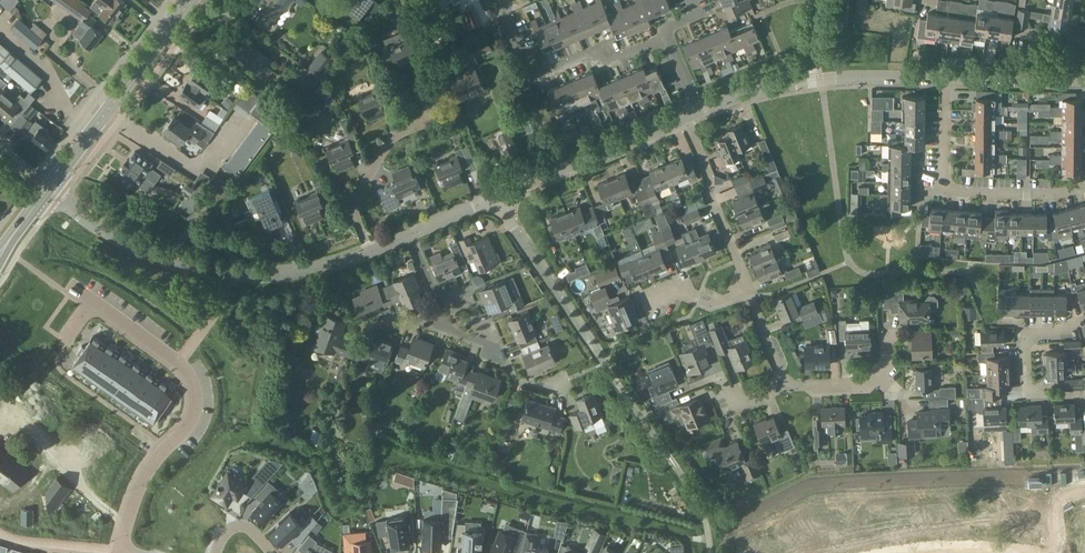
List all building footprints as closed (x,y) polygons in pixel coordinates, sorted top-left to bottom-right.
[(82,19),(79,23),(87,30),(80,39),(79,41),(80,42),(81,44),(82,45),(84,44),(86,43),(91,47),(102,32),(92,25),(96,18),(89,14),(92,10),(78,0),(56,0),(82,19)] [(90,6),(99,12),(99,13),(113,23),(118,16),(116,14),(126,2),(124,0),(94,0),(90,6)] [(250,13),(268,27),(282,8),(285,10),(292,0),(260,0),(250,13)] [(345,6),(363,19),(373,5),(374,5),(377,0),(349,0),(345,6)] [(576,2),(579,9),(589,32),(600,27),(590,5),(583,8),(580,0),(575,0),(576,2)] [(607,14),(601,0),(602,0),(595,0),(596,2),(590,5),(600,27),(610,23),(607,14)] [(629,5),(623,8),(620,0),(614,0),(615,2),(628,33),(639,28),(629,5)] [(648,18),(647,15),(640,0),(635,0),(636,3),(629,5),(639,28),(650,23),(648,18)] [(647,15),(648,18),(659,14),(654,0),(640,0),(647,15)] [(659,14),(671,9),(667,0),(654,0),(659,14)] [(724,5),(729,16),(751,6),(749,0),(734,0),(724,5)] [(911,0),(886,0),(885,5),(895,6),(896,1),(901,1),(900,9),(914,11),(915,2),(911,2),(911,0)] [(1071,12),(1072,3),(1053,0),(1051,13),(1077,17),(1078,13),(1071,12)] [(576,2),(571,4),(574,12),(568,14),(577,37),(589,32),(579,9),(576,2)] [(617,38),(628,33),(615,2),(610,4),(614,12),(607,14),(610,23),(613,30),(613,29),(617,38)] [(949,35),(948,41),(960,43),(966,3),(961,2),(960,13),(959,13),(958,17),(952,16),(949,35)] [(969,14),(970,4),(966,3),(960,43),(972,44),(977,12),(976,12),(975,20),(969,19),(969,14)] [(473,7),(463,11),(468,24),(478,19),(473,7)] [(1018,8),(1015,25),(1026,27),(1029,10),(1018,8)] [(558,9),(553,11),(556,19),(566,42),(577,37),(568,14),(561,17),(558,9)] [(552,21),(545,23),(555,46),(566,42),(556,19),(553,11),(549,13),(552,21)] [(1077,17),(1051,13),(1043,11),(1042,18),(1050,19),(1049,25),(1068,29),(1069,20),(1077,22),(1077,17)] [(917,36),(937,39),(938,34),(941,14),(928,12),(926,19),(920,18),(917,36)] [(986,34),(989,14),(977,12),(973,38),(985,40),(986,34)] [(938,34),(937,39),(948,41),(949,35),(952,16),(941,14),(938,34)] [(998,36),(1001,16),(989,14),(986,34),(998,36)] [(1001,16),(998,36),(1010,37),(1013,18),(1001,16)] [(19,18),(11,27),(35,48),(47,34),(35,23),(31,28),(19,18)] [(536,19),(531,21),(544,51),(555,46),(545,23),(539,26),(536,19)] [(740,26),(752,51),(756,49),(752,41),(759,38),(753,24),(752,21),(740,26)] [(731,33),(730,30),(728,25),(716,30),(729,61),(734,59),(731,51),(737,48),(731,33)] [(747,53),(752,51),(740,26),(730,30),(731,33),(737,48),(743,45),(747,53)] [(417,62),(413,53),(424,48),(415,29),(408,32),(411,37),(388,47),(394,59),(396,58),(401,69),(417,62)] [(705,35),(715,58),(721,55),(725,63),(729,61),(716,30),(705,35)] [(704,62),(707,70),(712,68),(708,60),(715,58),(705,35),(694,40),(704,62)] [(481,71),(474,55),(492,48),(487,36),(465,44),(467,48),(458,52),(464,66),(465,66),(467,70),(451,76),(456,86),(454,87),(458,97),(473,91),(474,93),(484,89),(477,73),(481,71)] [(249,45),(241,39),(231,53),(240,60),(242,58),(259,71),(257,73),(265,79),(272,70),(265,65),(270,59),(250,44),(249,45)] [(683,44),(692,67),(699,64),(702,72),(707,70),(704,62),(694,40),(683,44)] [(0,42),(0,66),(30,92),(42,78),(0,42)] [(310,66),(320,73),(331,58),(321,51),(310,66)] [(737,61),(720,69),(722,74),(739,66),(737,61)] [(645,72),(644,67),(632,72),(645,102),(650,100),(646,93),(653,90),(645,72)] [(645,72),(653,90),(659,87),(662,94),(667,92),(657,67),(645,72)] [(192,74),(188,81),(208,95),(212,89),(216,83),(212,81),(213,80),(197,68),(196,70),(194,70),(192,73),(192,74)] [(307,97),(322,78),(311,70),(303,81),(305,82),(298,91),(307,97)] [(601,90),(599,86),(592,72),(581,76),(594,107),(599,105),(595,96),(602,94),(600,90),(601,90)] [(640,104),(645,102),(632,72),(621,77),(631,99),(637,97),(640,104)] [(245,87),(225,74),(221,80),(241,93),(242,92),(245,87)] [(9,94),(3,89),(8,83),(0,76),(0,105),(9,94)] [(589,109),(594,107),(581,76),(570,81),(580,103),(586,100),(589,109)] [(624,102),(631,99),(621,77),(610,81),(623,112),(628,110),(624,102)] [(379,88),(357,97),(362,109),(364,108),(369,119),(385,113),(382,104),(392,99),(384,80),(377,82),(379,88)] [(179,93),(179,94),(181,95),(181,98),(184,100),(187,100),(195,105),(195,104),(199,107),(203,101),(208,95),(188,81),(183,87),(182,87),(180,90),(180,92),(179,93)] [(573,106),(580,103),(570,81),(559,86),(572,116),(577,114),(573,106)] [(618,114),(623,112),(610,81),(599,86),(601,90),(600,90),(602,94),(608,109),(615,106),(618,114)] [(542,99),(550,116),(557,112),(557,113),(564,110),(567,118),(572,116),(559,86),(548,90),(550,95),(542,99)] [(259,96),(245,87),(242,92),(244,93),(234,106),(246,116),(249,112),(258,119),(227,162),(225,160),(222,164),(224,166),(223,167),(225,168),(224,169),(226,170),(226,169),(237,177),(273,130),(275,132),(287,117),(259,96)] [(0,105),(0,116),(6,120),(15,109),(21,114),(35,97),(29,91),(24,97),(20,93),(16,99),(9,94),(0,105)] [(972,102),(972,110),(976,110),(976,109),(995,110),(998,110),(998,105),(1000,105),(1000,92),(994,92),(994,97),(976,97),(976,102),(972,102)] [(226,94),(220,100),(226,105),(231,99),(226,94)] [(871,96),(871,108),(885,108),(889,108),(893,108),(893,97),(885,97),(871,96)] [(902,108),(924,109),(924,96),(902,96),(902,108)] [(1081,111),(1081,98),(1062,98),(1062,106),(1059,106),(1059,110),(1062,110),(1081,111)] [(1028,110),(1028,104),(1028,102),(1018,102),(1018,110),(1027,110),(1028,110)] [(976,110),(975,121),(994,121),(994,114),(998,114),(1003,114),(1003,105),(1000,105),(998,105),(998,110),(995,110),(976,109),(976,110)] [(1081,123),(1081,111),(1062,110),(1059,110),(1059,106),(1055,106),(1055,115),(1062,115),(1062,122),(1081,123)] [(924,121),(924,109),(902,108),(902,121),(924,121)] [(33,122),(22,113),(11,127),(22,136),(33,122)] [(216,130),(220,123),(208,115),(203,122),(216,130)] [(166,130),(163,134),(178,145),(181,141),(185,136),(195,143),(196,141),(200,136),(207,142),(214,132),(197,121),(196,123),(194,122),(190,128),(174,116),(164,129),(166,130)] [(345,133),(348,138),(326,147),(331,160),(333,159),(337,170),(354,163),(350,154),(361,150),(353,130),(348,119),(341,122),(344,131),(344,132),(345,133)] [(502,134),(499,136),(502,144),(505,142),(510,154),(527,147),(521,134),(531,130),(533,129),(528,119),(526,120),(518,123),(519,125),(501,132),(502,134)] [(36,121),(29,129),(35,133),(32,138),(46,149),(46,148),(48,148),(50,145),(50,143),(53,139),(47,134),(49,131),(36,121)] [(924,133),(924,121),(902,121),(902,133),(924,133)] [(975,121),(975,133),(994,133),(998,134),(998,129),(994,129),(994,121),(975,121)] [(456,122),(448,125),(450,130),(458,127),(456,122)] [(1081,135),(1081,123),(1062,122),(1062,130),(1059,130),(1059,134),(1062,134),(1081,135)] [(731,135),(737,149),(752,143),(746,130),(743,131),(740,124),(728,129),(730,135),(731,135)] [(17,137),(6,127),(0,134),(0,137),(9,145),(17,137)] [(975,133),(975,145),(994,145),(994,138),(998,138),(1002,138),(1003,129),(998,129),(998,134),(994,133),(975,133)] [(1080,147),(1081,135),(1062,134),(1059,134),(1059,130),(1054,130),(1054,139),(1062,139),(1062,146),(1080,147)] [(888,140),(888,145),(910,145),(924,145),(924,133),(902,133),(902,140),(888,140)] [(731,135),(730,135),(719,140),(721,148),(719,149),(724,162),(739,156),(731,135)] [(1045,147),(1046,137),(1036,136),(1036,147),(1045,147)] [(764,138),(758,141),(765,158),(772,156),(764,138)] [(467,144),(462,146),(470,166),(469,166),(471,170),(477,168),(467,144)] [(910,157),(910,145),(888,145),(888,157),(910,157)] [(975,145),(975,157),(994,157),(997,157),(998,157),(998,153),(997,153),(994,153),(994,145),(975,145)] [(454,149),(457,155),(435,164),(440,176),(442,175),(447,186),(463,180),(459,170),(469,166),(470,166),(462,146),(454,149)] [(1080,159),(1080,147),(1062,146),(1062,154),(1059,154),(1059,158),(1061,158),(1080,159)] [(125,161),(154,182),(161,174),(149,166),(152,163),(135,151),(128,159),(127,158),(125,161)] [(975,157),(975,170),(994,170),(994,162),(998,162),(1002,162),(1002,153),(998,153),(998,157),(997,157),(994,157),(975,157)] [(1080,171),(1080,159),(1061,158),(1059,158),(1059,154),(1054,154),(1054,163),(1061,163),(1061,171),(1080,171)] [(666,164),(673,181),(687,175),(690,182),(699,179),(691,162),(684,165),(681,157),(666,164)] [(910,170),(910,157),(888,157),(888,163),(883,164),(883,169),(888,169),(910,170)] [(175,168),(161,160),(157,166),(170,175),(175,168)] [(148,191),(154,182),(125,161),(123,164),(124,165),(118,174),(135,187),(137,183),(148,191)] [(707,163),(711,173),(717,171),(713,161),(707,163)] [(651,173),(641,177),(655,211),(656,211),(653,204),(660,201),(654,186),(656,185),(661,195),(676,189),(673,181),(666,164),(650,171),(651,173)] [(392,172),(397,183),(394,185),(393,183),(377,189),(386,210),(401,203),(398,197),(415,190),(416,191),(418,190),(418,189),(420,188),(415,176),(413,177),(408,165),(392,172)] [(888,181),(910,181),(910,170),(888,169),(888,181)] [(655,211),(641,177),(629,182),(625,172),(611,178),(619,196),(627,193),(628,196),(636,193),(645,215),(655,211)] [(749,180),(746,173),(731,180),(734,186),(749,180)] [(317,191),(295,201),(300,213),(302,212),(307,223),(323,216),(319,207),(330,202),(319,176),(313,179),(316,185),(315,186),(317,191)] [(738,213),(758,205),(753,192),(767,186),(763,176),(735,187),(739,198),(733,201),(738,213)] [(228,183),(221,177),(213,187),(221,193),(228,183)] [(612,199),(619,196),(611,178),(598,184),(605,201),(593,206),(593,207),(594,209),(600,224),(604,233),(611,231),(606,220),(602,211),(615,205),(612,199)] [(910,194),(910,181),(888,181),(888,193),(910,194)] [(190,196),(196,200),(205,187),(199,183),(198,184),(190,196)] [(269,189),(253,196),(257,206),(260,204),(261,208),(260,208),(261,211),(262,210),(264,214),(261,215),(266,228),(283,221),(282,217),(285,216),(274,189),(270,191),(269,189)] [(884,206),(884,213),(899,213),(899,206),(910,206),(910,194),(888,193),(888,206),(884,206)] [(758,205),(738,213),(743,225),(751,222),(752,225),(765,220),(758,205)] [(1084,226),(1083,223),(1078,205),(1065,209),(1070,226),(1078,224),(1078,228),(1084,226)] [(579,206),(565,212),(573,232),(587,226),(588,229),(600,224),(594,209),(582,214),(579,206)] [(702,217),(697,207),(682,214),(686,224),(702,217)] [(943,208),(930,207),(929,218),(923,218),(922,230),(940,232),(941,227),(943,208)] [(943,208),(941,227),(953,228),(955,210),(943,208)] [(1051,222),(1051,227),(1053,240),(1059,239),(1059,237),(1072,234),(1070,226),(1065,209),(1053,212),(1055,221),(1051,222)] [(967,229),(968,211),(955,210),(953,228),(955,228),(955,233),(966,234),(966,229),(967,229)] [(986,241),(988,216),(981,216),(981,212),(968,211),(967,229),(979,230),(979,236),(981,236),(980,240),(986,241)] [(573,232),(565,212),(551,218),(553,224),(548,226),(554,240),(573,232)] [(1007,237),(1007,231),(1007,213),(995,213),(995,217),(988,216),(986,241),(992,241),(993,236),(995,237),(1007,237)] [(1007,213),(1007,231),(1015,231),(1015,237),(1020,237),(1020,231),(1020,213),(1007,213)] [(1020,213),(1020,231),(1027,231),(1027,237),(1033,237),(1033,231),(1033,213),(1020,213)] [(1046,214),(1033,213),(1033,231),(1040,232),(1040,234),(1044,237),(1047,237),(1047,241),(1053,240),(1051,227),(1046,227),(1046,214)] [(782,214),(767,220),(770,226),(784,221),(782,214)] [(640,221),(632,224),(636,232),(643,230),(640,221)] [(688,230),(699,257),(715,251),(708,233),(699,237),(695,227),(688,230)] [(670,228),(661,231),(666,243),(674,240),(670,228)] [(791,228),(774,235),(776,242),(793,234),(791,228)] [(684,263),(699,257),(688,230),(681,233),(685,243),(677,246),(684,263)] [(659,249),(644,255),(651,273),(666,266),(664,260),(672,257),(666,243),(661,231),(653,235),(659,249)] [(469,236),(460,240),(467,256),(473,254),(480,269),(498,261),(487,236),(471,242),(469,236)] [(443,259),(440,253),(431,257),(441,279),(461,270),(458,265),(465,262),(457,241),(450,244),(453,252),(444,256),(445,258),(443,259)] [(755,266),(776,258),(769,242),(757,248),(758,251),(750,254),(755,266)] [(641,249),(617,259),(623,275),(632,272),(635,279),(651,273),(644,255),(641,249)] [(986,262),(997,263),(997,255),(986,254),(986,262)] [(784,272),(787,278),(801,272),(798,266),(787,270),(785,265),(779,267),(776,258),(755,266),(760,278),(768,275),(769,278),(784,272)] [(1068,268),(1066,258),(1060,260),(1054,262),(1054,272),(1068,268)] [(578,276),(590,272),(586,263),(575,267),(578,276)] [(818,265),(806,270),(809,276),(820,271),(818,265)] [(615,266),(595,274),(599,285),(620,277),(615,266)] [(386,285),(394,302),(402,299),(405,306),(421,298),(415,284),(418,283),(414,273),(395,281),(386,285)] [(486,287),(480,289),(483,295),(484,294),(487,302),(485,302),(489,311),(495,308),(498,316),(512,310),(525,304),(521,293),(513,297),(506,279),(487,288),(486,287)] [(1084,305),(1084,282),(1077,285),(1076,282),(1071,284),(1074,293),(1077,292),(1081,306),(1084,305)] [(394,302),(386,285),(378,288),(376,285),(368,288),(369,291),(354,297),(359,310),(360,310),(364,319),(382,312),(379,302),(382,301),(384,306),(394,302)] [(605,286),(589,293),(594,304),(596,310),(608,305),(619,300),(617,296),(611,298),(610,298),(605,286)] [(903,287),(883,288),(883,303),(890,303),(890,308),(899,307),(899,311),(900,320),(917,319),(917,321),(930,320),(929,312),(935,311),(939,308),(938,299),(935,296),(929,296),(925,300),(926,301),(917,301),(917,299),(903,300),(903,287)] [(1029,312),(1042,312),(1042,288),(1030,288),(1030,293),(1029,312)] [(1042,288),(1042,312),(1053,312),(1054,294),(1054,289),(1042,288)] [(1005,311),(1017,311),(1017,293),(1011,293),(1012,289),(998,289),(998,307),(1005,307),(1005,311)] [(790,292),(774,298),(782,319),(794,314),(797,320),(803,317),(803,318),(818,312),(818,310),(814,300),(803,304),(796,307),(793,299),(790,293),(790,292)] [(1073,309),(1073,292),(1066,292),(1066,294),(1054,294),(1053,312),(1066,312),(1066,309),(1073,309)] [(1029,312),(1030,293),(1017,293),(1017,311),(1029,312)] [(619,300),(608,305),(614,320),(610,321),(613,328),(617,327),(637,319),(628,297),(619,300)] [(963,307),(964,317),(964,319),(970,319),(975,318),(975,314),(974,307),(967,307),(963,307)] [(325,317),(316,341),(315,345),(352,357),(357,341),(340,335),(345,322),(326,315),(326,314),(318,311),(317,314),(325,317)] [(521,346),(537,339),(534,332),(536,332),(527,311),(509,319),(517,339),(518,339),(521,346)] [(683,351),(678,353),(679,354),(680,359),(686,373),(710,364),(704,348),(713,344),(704,323),(702,318),(694,322),(689,324),(698,345),(695,346),(692,340),(680,345),(683,351)] [(846,319),(839,319),(839,339),(846,339),(847,348),(870,347),(869,329),(868,320),(860,320),(860,322),(846,323),(846,319)] [(554,324),(556,330),(563,328),(561,322),(554,324)] [(721,324),(709,329),(719,354),(728,351),(736,368),(754,361),(745,339),(734,344),(732,337),(728,339),(721,324)] [(838,343),(835,325),(827,325),(828,329),(827,329),(828,344),(838,343)] [(900,338),(901,326),(894,325),(893,337),(900,338)] [(981,351),(993,351),(992,344),(1003,343),(1003,329),(981,330),(981,345),(981,351)] [(930,330),(920,331),(920,337),(909,338),(910,343),(912,343),(913,356),(931,355),(930,330)] [(79,354),(71,366),(152,424),(174,393),(93,335),(85,347),(82,345),(76,352),(79,354)] [(360,342),(354,358),(369,364),(371,359),(385,364),(393,343),(374,336),(370,346),(360,342)] [(409,347),(400,344),(394,361),(406,365),(408,359),(424,365),(432,343),(413,336),(409,347)] [(537,339),(521,346),(524,354),(523,354),(531,371),(555,361),(548,344),(541,347),(537,339)] [(1081,340),(1063,341),(1064,349),(1081,348),(1081,340)] [(828,364),(828,344),(806,345),(806,365),(828,364)] [(461,353),(447,348),(440,368),(448,371),(446,376),(456,380),(455,383),(465,387),(471,370),(464,367),(466,362),(458,359),(461,353)] [(987,373),(1009,372),(1008,357),(994,357),(994,351),(993,351),(981,351),(978,351),(979,361),(987,360),(987,373)] [(1047,363),(1074,362),(1074,358),(1066,358),(1065,351),(1046,352),(1046,354),(1043,354),(1043,363),(1047,363)] [(649,370),(654,384),(648,387),(656,405),(672,398),(668,388),(678,384),(669,362),(649,370)] [(1074,362),(1047,363),(1047,376),(1067,375),(1066,367),(1074,367),(1074,362)] [(287,376),(291,367),(284,365),(280,374),(287,376)] [(921,389),(933,388),(932,368),(915,369),(916,374),(917,389),(921,389)] [(500,379),(479,371),(479,372),(471,369),(471,370),(465,387),(454,416),(464,419),(472,396),(483,400),(485,395),(493,398),(500,379)] [(980,396),(987,396),(996,395),(1001,395),(1001,388),(1010,388),(1009,372),(987,373),(988,386),(980,386),(980,396)] [(1083,377),(1063,378),(1064,390),(1083,388),(1083,377)] [(956,397),(955,386),(939,386),(939,388),(940,398),(956,397)] [(575,428),(592,421),(596,429),(606,425),(593,393),(576,399),(580,410),(570,414),(575,428)] [(277,406),(281,398),(275,395),(272,404),(277,406)] [(987,407),(987,396),(980,396),(967,396),(968,408),(973,408),(973,409),(980,412),(984,412),(984,426),(1006,426),(1005,406),(987,407)] [(516,409),(519,400),(511,398),(508,406),(516,409)] [(554,407),(528,399),(522,419),(548,427),(547,428),(560,432),(565,416),(552,412),(554,407)] [(679,405),(671,409),(674,415),(678,414),(682,423),(686,422),(689,429),(696,426),(697,428),(703,425),(701,420),(708,417),(701,402),(697,404),(695,399),(679,405)] [(1074,403),(1053,404),(1054,420),(1070,420),(1070,433),(1075,433),(1075,441),(1082,441),(1082,436),(1082,432),(1082,416),(1075,416),(1074,403)] [(1033,405),(1018,406),(1019,424),(1032,424),(1032,432),(1048,431),(1048,415),(1041,415),(1041,404),(1033,405)] [(339,419),(343,409),(337,407),(334,417),(339,419)] [(821,408),(822,419),(813,419),(813,428),(814,442),(814,449),(824,449),(823,427),(823,425),(828,425),(829,433),(844,432),(843,424),(845,424),(844,407),(821,408)] [(909,441),(899,441),(899,454),(914,453),(913,437),(919,437),(919,434),(940,433),(940,420),(949,419),(948,409),(932,409),(932,410),(917,411),(918,420),(908,420),(909,441)] [(857,428),(860,428),(861,439),(876,438),(876,443),(892,442),(891,426),(883,426),(883,411),(873,412),(872,414),(860,415),(860,417),(856,417),(857,428)] [(766,419),(754,423),(762,442),(766,440),(767,442),(774,439),(779,452),(795,445),(787,428),(779,432),(773,417),(766,420),(766,419)] [(265,418),(264,424),(272,426),(274,420),(265,418)] [(381,423),(376,421),(373,430),(378,432),(381,423)] [(326,433),(313,428),(308,441),(321,445),(326,433)] [(327,433),(322,446),(325,452),(330,450),(328,446),(332,435),(327,433)] [(725,448),(720,436),(700,445),(705,457),(715,452),(722,469),(729,467),(731,468),(741,464),(747,479),(761,473),(753,456),(745,459),(737,441),(729,445),(729,446),(725,448)] [(1050,446),(1036,446),(1036,456),(1050,455),(1050,446)] [(6,485),(14,491),(15,490),(14,490),(28,471),(29,472),(29,471),(21,465),(0,449),(0,480),(6,485)] [(264,468),(253,480),(261,487),(271,475),(264,468)] [(218,485),(213,493),(215,495),(220,498),(227,502),(233,493),(238,496),(247,482),(228,470),(226,473),(223,478),(219,483),(218,483),(217,485),(218,485)] [(314,480),(312,473),(310,472),(306,476),(313,483),(315,481),(314,480)] [(57,477),(46,491),(48,507),(53,511),(71,488),(57,477)] [(253,510),(266,522),(283,502),(278,497),(278,496),(277,495),(276,496),(273,493),(277,489),(269,481),(268,482),(269,482),(270,483),(267,486),(266,485),(256,495),(262,500),(253,510)] [(25,486),(22,490),(30,496),(33,492),(25,486)] [(456,498),(456,492),(456,491),(455,491),(442,487),(442,497),(456,498)] [(424,518),(423,545),(441,545),(441,532),(452,532),(458,498),(456,498),(442,497),(441,519),(424,518)] [(371,507),(365,509),(370,521),(376,519),(371,507)] [(21,524),(33,524),(33,522),(33,509),(33,508),(21,508),(21,509),(21,524)] [(530,512),(521,509),(518,516),(528,519),(530,512)] [(300,541),(317,521),(311,515),(306,519),(302,515),(297,520),(290,512),(270,530),(273,533),(271,534),(279,542),(281,541),(283,543),(293,533),(300,541)] [(390,519),(376,521),(379,536),(386,535),(390,534),(392,548),(410,545),(408,534),(410,534),(411,534),(409,524),(408,524),(409,524),(406,525),(405,516),(390,518),(390,519)] [(454,544),(463,545),(463,552),(480,552),(482,531),(482,521),(466,520),(466,523),(457,522),(454,544)] [(526,531),(515,527),(512,535),(500,530),(495,544),(492,543),(488,552),(509,552),(511,547),(521,551),(521,550),(526,531)] [(595,528),(586,547),(596,552),(605,533),(595,528)] [(548,549),(535,547),(538,534),(526,532),(522,549),(531,550),(530,552),(547,552),(548,549)] [(298,548),(305,552),(320,552),(312,549),(317,540),(309,534),(298,548)] [(368,541),(356,541),(356,534),(345,535),(346,552),(369,552),(368,541)] [(757,552),(769,552),(771,550),(760,541),(755,547),(759,551),(757,552)] [(564,552),(583,552),(584,550),(577,548),(561,543),(559,551),(564,552)]
